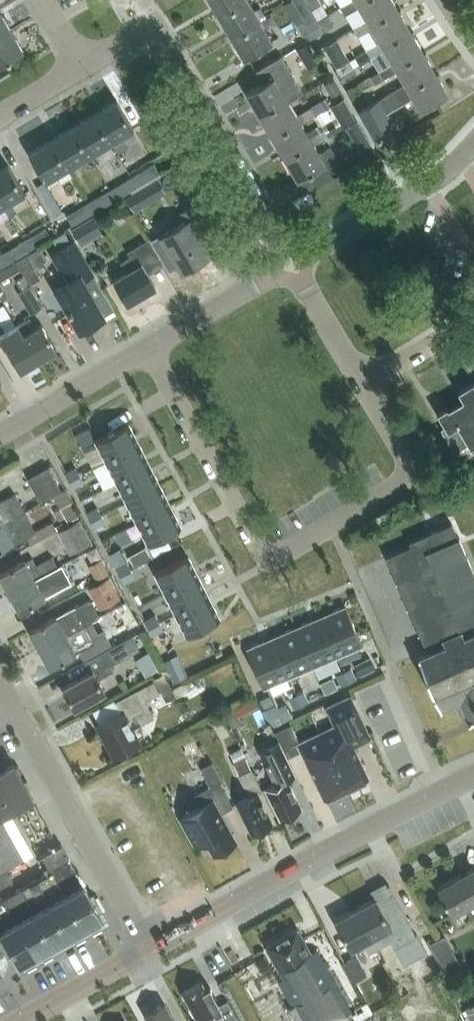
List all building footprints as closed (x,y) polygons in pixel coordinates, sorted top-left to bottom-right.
[(218,13),(240,0),(210,0),(218,13)] [(260,18),(266,14),(260,4),(253,8),(249,0),(240,0),(218,13),(231,35),(260,18)] [(307,0),(294,0),(306,20),(298,25),(304,36),(322,25),(307,0)] [(367,19),(369,22),(396,6),(393,0),(358,0),(356,1),(356,0),(350,0),(340,6),(345,14),(359,5),(367,19)] [(382,43),(409,27),(396,6),(369,22),(367,19),(353,27),(358,35),(372,27),(380,40),(382,43)] [(0,10),(0,34),(11,28),(0,10)] [(260,18),(231,35),(244,57),(278,37),(272,26),(267,30),(260,18)] [(385,48),(393,61),(395,65),(422,48),(409,27),(382,43),(380,40),(366,48),(370,56),(385,48)] [(24,50),(11,28),(0,34),(0,64),(24,50)] [(324,45),(337,66),(349,58),(336,37),(324,45)] [(307,67),(318,61),(307,42),(297,48),(307,67)] [(395,65),(393,61),(378,70),(383,78),(397,69),(405,82),(407,86),(434,70),(422,48),(395,65)] [(288,101),(303,92),(298,84),(284,93),(278,83),(293,74),(282,55),(256,70),(263,82),(246,92),(259,114),(286,97),(288,101)] [(378,70),(370,75),(374,83),(383,78),(378,70)] [(434,70),(407,86),(405,82),(383,96),(391,109),(413,96),(420,108),(447,91),(434,70)] [(301,122),(315,114),(311,106),(296,114),(288,101),(286,97),(259,114),(272,135),(299,119),(301,122)] [(375,138),(396,126),(380,98),(357,111),(359,114),(373,139),(375,138)] [(117,99),(94,112),(112,141),(118,152),(127,147),(121,136),(134,128),(117,99)] [(73,125),(90,154),(112,141),(94,112),(73,125)] [(306,131),(301,122),(299,119),(272,135),(285,156),(312,140),(314,144),(328,135),(321,123),(306,131)] [(73,125),(51,138),(69,167),(90,154),(73,125)] [(360,150),(371,144),(365,133),(353,140),(360,150)] [(59,180),(56,174),(69,167),(51,138),(29,151),(46,180),(47,180),(50,185),(59,180)] [(319,153),(314,144),(312,140),(285,156),(298,178),(302,176),(310,189),(344,169),(331,146),(319,153)] [(2,206),(6,212),(16,205),(12,200),(25,192),(8,163),(0,168),(0,200),(3,205),(2,206)] [(154,163),(130,177),(136,186),(160,172),(154,163)] [(130,177),(109,189),(115,199),(136,186),(130,177)] [(109,189),(89,201),(95,210),(115,199),(109,189)] [(134,211),(145,204),(136,190),(126,196),(134,211)] [(72,224),(95,210),(89,201),(67,214),(72,224)] [(200,241),(213,233),(196,203),(181,212),(186,220),(161,235),(182,269),(207,254),(200,241)] [(91,236),(101,230),(92,216),(82,222),(91,236)] [(46,227),(24,240),(29,250),(52,237),(46,227)] [(52,238),(58,247),(70,240),(64,231),(52,238)] [(114,308),(93,273),(74,239),(51,252),(67,281),(55,288),(80,329),(104,315),(104,314),(114,308)] [(8,263),(29,250),(24,240),(2,253),(8,263)] [(122,261),(127,271),(114,279),(127,301),(155,285),(148,273),(162,265),(147,240),(127,251),(128,252),(129,252),(131,256),(122,261)] [(46,259),(39,247),(16,259),(29,283),(40,277),(34,266),(46,259)] [(1,280),(21,268),(16,260),(0,270),(0,277),(1,280)] [(30,313),(42,307),(29,285),(17,292),(30,313)] [(33,329),(26,318),(16,324),(38,359),(56,348),(42,323),(33,329)] [(38,359),(16,324),(0,333),(0,336),(20,370),(38,359)] [(473,380),(457,389),(463,399),(465,397),(468,402),(451,412),(447,405),(437,411),(445,425),(440,428),(455,452),(469,443),(470,446),(473,443),(473,382),(473,380)] [(139,443),(128,422),(95,439),(106,460),(139,443)] [(150,464),(139,443),(106,460),(116,481),(150,464)] [(116,481),(126,501),(160,484),(150,464),(116,481)] [(40,499),(61,487),(49,465),(28,477),(40,499)] [(73,486),(83,481),(76,466),(65,472),(73,486)] [(126,501),(137,521),(170,504),(160,484),(126,501)] [(24,510),(15,493),(0,501),(0,524),(24,510)] [(137,521),(147,543),(181,526),(170,504),(137,521)] [(97,507),(87,512),(94,526),(105,521),(97,507)] [(24,510),(0,524),(0,548),(14,540),(15,542),(36,531),(24,510)] [(92,542),(79,518),(57,529),(64,541),(76,535),(82,547),(92,542)] [(386,555),(428,650),(418,654),(425,671),(423,672),(424,674),(426,673),(432,687),(430,687),(431,690),(433,689),(440,705),(450,701),(450,702),(451,702),(451,700),(454,699),(456,705),(462,702),(463,705),(462,706),(463,707),(464,707),(468,716),(473,714),(473,570),(459,536),(459,535),(458,536),(452,522),(409,540),(411,544),(386,555)] [(147,546),(129,555),(134,565),(152,556),(151,555),(147,546)] [(199,575),(188,554),(154,571),(165,592),(199,575)] [(0,572),(0,575),(9,591),(45,571),(57,565),(52,555),(36,563),(32,557),(25,560),(24,559),(0,572)] [(89,564),(97,578),(108,572),(100,558),(89,564)] [(116,567),(124,581),(134,575),(127,561),(116,567)] [(45,571),(9,591),(19,610),(45,596),(72,581),(62,562),(57,565),(45,571)] [(199,575),(165,592),(175,613),(209,596),(199,575)] [(100,608),(120,598),(108,576),(88,586),(100,608)] [(55,615),(30,629),(40,647),(85,623),(90,621),(99,615),(89,596),(75,604),(55,615)] [(175,613),(186,634),(220,617),(209,596),(175,613)] [(337,655),(362,644),(345,605),(320,616),(337,655)] [(163,628),(155,614),(145,620),(152,634),(163,628)] [(296,626),(313,665),(337,655),(320,616),(296,626)] [(85,623),(40,647),(51,666),(76,652),(76,651),(80,649),(84,656),(110,642),(103,630),(97,633),(90,621),(85,623)] [(272,637),(288,676),(313,665),(296,626),(272,637)] [(114,670),(111,664),(139,648),(132,634),(103,650),(84,661),(90,671),(63,686),(75,707),(105,690),(98,678),(114,670)] [(272,637),(246,648),(263,687),(288,676),(272,637)] [(336,673),(341,684),(356,677),(350,666),(336,673)] [(166,701),(176,695),(164,672),(154,677),(166,701)] [(332,675),(320,681),(325,692),(337,686),(332,675)] [(159,692),(153,681),(117,700),(122,711),(98,724),(114,755),(140,741),(132,727),(153,716),(145,700),(159,692)] [(294,707),(308,700),(303,689),(289,696),(294,707)] [(351,694),(327,706),(335,724),(320,732),(346,786),(350,784),(353,785),(362,781),(363,777),(368,775),(353,744),(370,736),(351,694)] [(224,710),(232,726),(241,722),(238,716),(234,708),(233,706),(224,710)] [(288,756),(302,749),(324,796),(328,794),(332,795),(341,791),(342,788),(346,786),(320,732),(300,741),(291,723),(276,731),(288,756)] [(287,777),(295,773),(280,742),(260,752),(275,783),(265,787),(280,817),(301,807),(287,777)] [(245,755),(241,747),(230,752),(234,760),(245,755)] [(246,757),(234,763),(239,774),(251,768),(246,757)] [(212,760),(200,767),(209,786),(194,794),(200,805),(180,816),(196,843),(205,838),(214,853),(217,851),(218,853),(229,847),(228,845),(236,840),(220,813),(232,806),(219,781),(222,780),(212,760)] [(13,762),(0,769),(0,872),(7,868),(24,858),(0,815),(33,797),(13,762)] [(251,768),(239,774),(249,795),(237,801),(251,832),(272,821),(258,791),(262,789),(251,768)] [(48,872),(53,869),(84,925),(100,916),(101,916),(61,843),(39,856),(48,872)] [(472,914),(466,904),(473,899),(473,867),(438,888),(451,912),(452,911),(458,922),(472,914)] [(7,868),(0,872),(0,873),(6,884),(13,880),(7,868)] [(53,869),(48,872),(37,878),(69,935),(79,930),(79,928),(84,925),(53,869)] [(58,941),(69,935),(37,878),(21,887),(52,943),(57,940),(58,941)] [(387,885),(387,886),(373,894),(375,897),(335,919),(336,921),(351,948),(358,944),(360,948),(366,945),(369,951),(390,939),(404,964),(426,951),(416,933),(415,934),(390,888),(391,888),(389,883),(387,885)] [(3,949),(10,945),(19,962),(20,961),(20,960),(22,961),(43,949),(43,948),(52,943),(21,887),(0,899),(0,944),(3,949)] [(266,944),(283,976),(278,979),(301,1020),(330,1020),(351,1009),(317,948),(311,951),(297,927),(266,944)] [(453,950),(439,958),(448,975),(463,966),(453,950)] [(356,981),(367,974),(356,954),(344,961),(356,981)] [(227,998),(219,1003),(209,985),(206,987),(202,980),(183,990),(198,1019),(208,1013),(213,1020),(240,1020),(227,998)] [(164,1002),(145,1012),(150,1020),(174,1020),(164,1002)] [(466,1008),(472,1020),(473,1020),(473,1004),(466,1008)] [(449,1011),(433,1020),(434,1020),(455,1020),(449,1011)]
